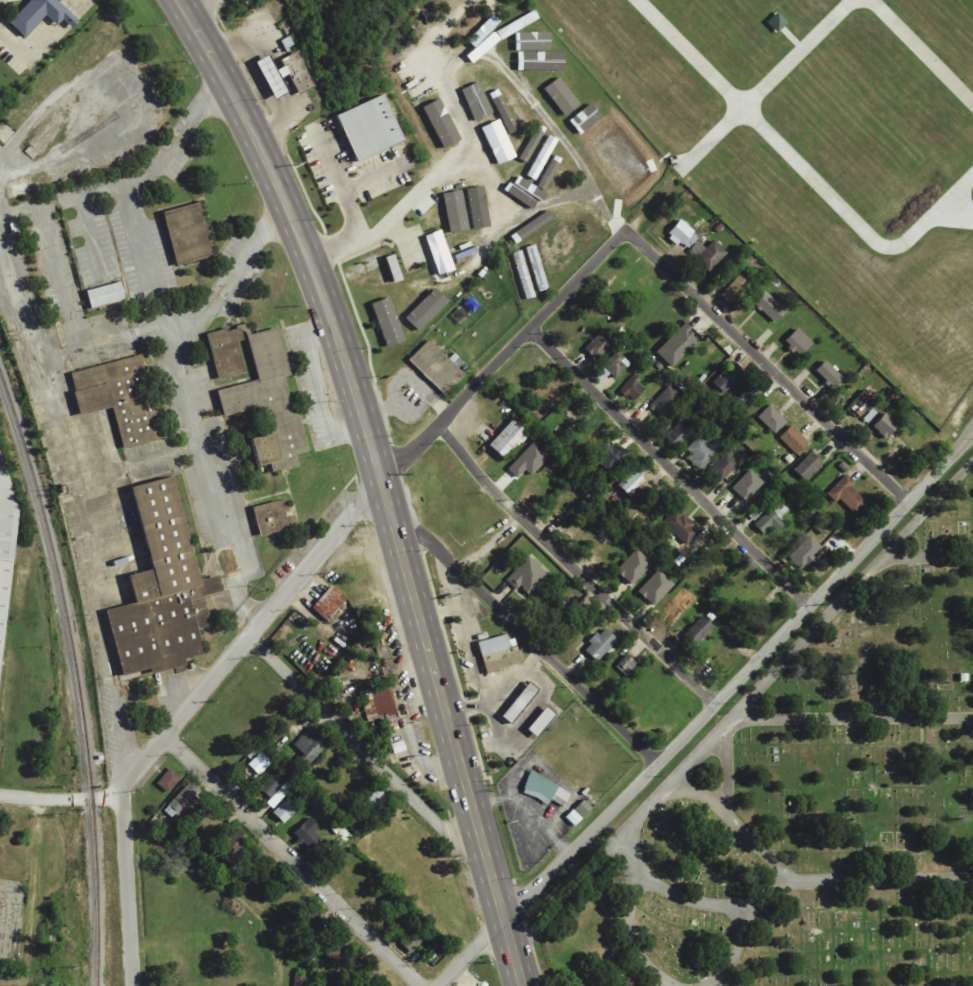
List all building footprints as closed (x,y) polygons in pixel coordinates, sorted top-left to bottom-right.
[(8,21),(22,35),(43,14),(54,24),(59,19),(69,29),(78,20),(57,0),(28,0),(8,21)] [(494,32),(498,40),(539,20),(535,12),(494,32)] [(778,34),(789,23),(778,12),(767,24),(778,34)] [(516,51),(551,51),(551,33),(516,33),(516,51)] [(258,62),(275,99),(289,92),(283,79),(289,76),(298,95),(315,88),(298,52),(282,60),(285,67),(277,70),(271,56),(258,62)] [(524,55),(524,73),(570,72),(570,55),(524,55)] [(545,87),(562,117),(579,107),(562,78),(545,87)] [(463,90),(477,121),(493,114),(478,83),(463,90)] [(513,134),(521,130),(496,91),(489,96),(513,134)] [(334,114),(355,160),(401,138),(381,93),(334,114)] [(459,139),(440,98),(431,102),(450,144),(459,139)] [(437,151),(445,147),(426,106),(417,110),(437,151)] [(483,127),(496,165),(514,159),(501,120),(483,127)] [(536,198),(518,161),(501,170),(519,206),(536,198)] [(470,231),(461,191),(443,195),(451,235),(470,231)] [(176,267),(214,258),(202,203),(163,212),(176,267)] [(695,232),(680,220),(667,236),(683,248),(695,232)] [(453,272),(443,232),(428,236),(437,276),(453,272)] [(706,249),(698,242),(688,252),(710,272),(728,254),(714,241),(706,249)] [(528,247),(537,293),(547,291),(537,245),(528,247)] [(535,298),(521,251),(512,254),(526,301),(535,298)] [(392,283),(401,281),(397,256),(388,257),(392,283)] [(730,303),(749,284),(740,275),(721,294),(730,303)] [(87,290),(90,308),(126,301),(123,283),(87,290)] [(406,319),(420,332),(449,302),(435,289),(406,319)] [(775,323),(786,311),(765,292),(754,304),(775,323)] [(405,342),(390,298),(372,304),(387,349),(405,342)] [(673,368),(702,337),(685,322),(657,353),(673,368)] [(237,342),(250,339),(247,325),(207,335),(218,381),(245,374),(237,342)] [(813,344),(798,328),(784,341),(799,357),(813,344)] [(257,382),(217,391),(223,419),(269,409),(274,433),(252,438),(258,467),(270,464),(272,472),(298,467),(296,455),(308,452),(298,407),(291,408),(285,378),(290,377),(280,329),(247,336),(257,382)] [(585,348),(597,360),(614,342),(602,331),(585,348)] [(445,396),(465,375),(429,340),(409,360),(445,396)] [(603,366),(617,379),(631,364),(617,351),(603,366)] [(71,373),(80,416),(114,409),(123,449),(162,440),(144,356),(71,373)] [(744,372),(733,361),(713,383),(725,394),(744,372)] [(834,388),(844,377),(826,361),(816,371),(834,388)] [(633,376),(620,390),(633,402),(646,388),(633,376)] [(684,399),(669,386),(649,407),(664,421),(684,399)] [(859,417),(876,401),(866,390),(849,406),(859,417)] [(758,418),(776,435),(788,422),(770,405),(758,418)] [(873,429),(888,439),(899,423),(884,413),(873,429)] [(505,459),(528,433),(513,419),(490,445),(505,459)] [(666,436),(677,448),(693,433),(682,421),(666,436)] [(795,455),(809,443),(793,426),(780,438),(795,455)] [(700,470),(724,446),(713,435),(707,441),(701,435),(683,452),(700,470)] [(526,469),(532,475),(550,456),(535,441),(508,469),(518,478),(526,469)] [(625,454),(610,442),(595,461),(611,473),(625,454)] [(22,506),(0,703),(0,443),(22,506)] [(822,463),(812,452),(794,469),(804,480),(822,463)] [(631,497),(647,482),(635,469),(619,484),(631,497)] [(747,503),(765,483),(750,469),(732,488),(747,503)] [(133,486),(152,570),(130,575),(136,603),(108,609),(122,676),(151,670),(151,674),(186,667),(184,659),(205,654),(199,629),(211,627),(204,596),(224,592),(220,576),(198,581),(175,477),(133,486)] [(836,503),(839,499),(856,514),(868,500),(843,477),(827,495),(836,503)] [(254,506),(260,536),(287,530),(285,524),(292,523),(287,499),(254,506)] [(780,519),(790,510),(782,500),(755,525),(763,534),(771,527),(777,534),(786,525),(780,519)] [(663,525),(688,545),(700,531),(675,510),(663,525)] [(823,548),(810,536),(790,558),(803,570),(823,548)] [(632,586),(653,565),(637,550),(616,571),(632,586)] [(529,595),(548,574),(529,556),(506,581),(516,590),(520,586),(529,595)] [(675,586),(659,570),(638,592),(654,607),(675,586)] [(347,597),(330,585),(312,609),(329,622),(347,597)] [(714,627),(702,616),(684,635),(696,646),(714,627)] [(584,650),(598,663),(618,640),(605,628),(584,650)] [(522,663),(513,634),(478,644),(486,673),(522,663)] [(637,664),(627,655),(616,668),(626,677),(637,664)] [(503,716),(512,723),(539,689),(530,682),(503,716)] [(389,684),(360,692),(367,718),(385,714),(387,722),(398,719),(389,684)] [(537,737),(556,715),(547,707),(528,729),(537,737)] [(329,744),(311,728),(291,749),(309,765),(329,744)] [(182,777),(169,768),(157,785),(170,794),(182,777)] [(260,790),(272,799),(288,779),(276,769),(260,790)] [(572,792),(531,773),(521,792),(548,805),(553,795),(567,802),(572,792)] [(164,812),(173,820),(199,791),(189,783),(164,812)] [(566,818),(574,826),(592,809),(584,800),(566,818)] [(285,824),(295,813),(284,802),(273,813),(285,824)] [(315,833),(320,828),(310,818),(294,833),(310,850),(321,839),(315,833)] [(251,841),(238,829),(215,855),(228,867),(251,841)] [(334,961),(346,947),(334,936),(322,950),(334,961)] [(306,977),(296,976),(294,985),(305,985),(306,977)]
